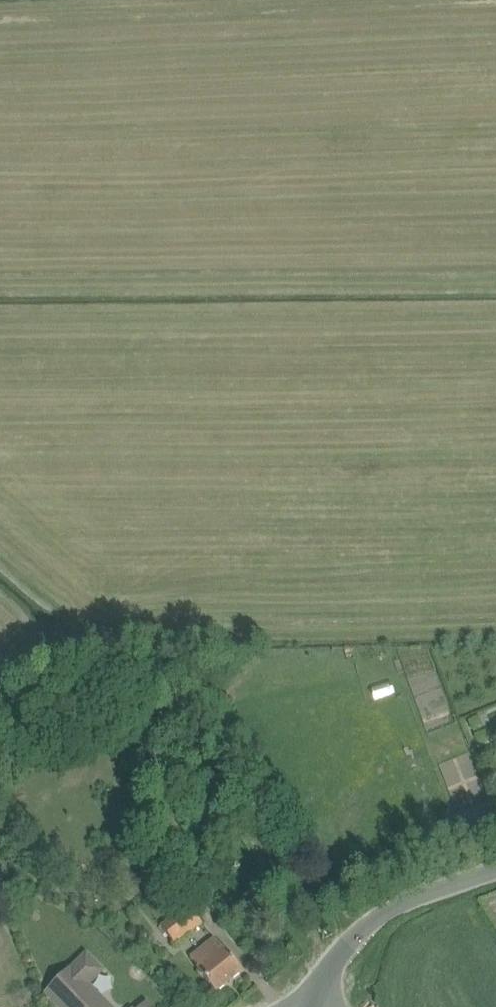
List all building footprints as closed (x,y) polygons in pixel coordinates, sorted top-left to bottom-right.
[(161,925),(176,944),(201,923),(186,905),(161,925)] [(197,970),(203,978),(216,993),(242,972),(224,949),(223,950),(214,938),(191,957),(200,968),(197,970)] [(59,1006),(107,1006),(87,987),(105,969),(86,949),(43,992),(59,1006)]
